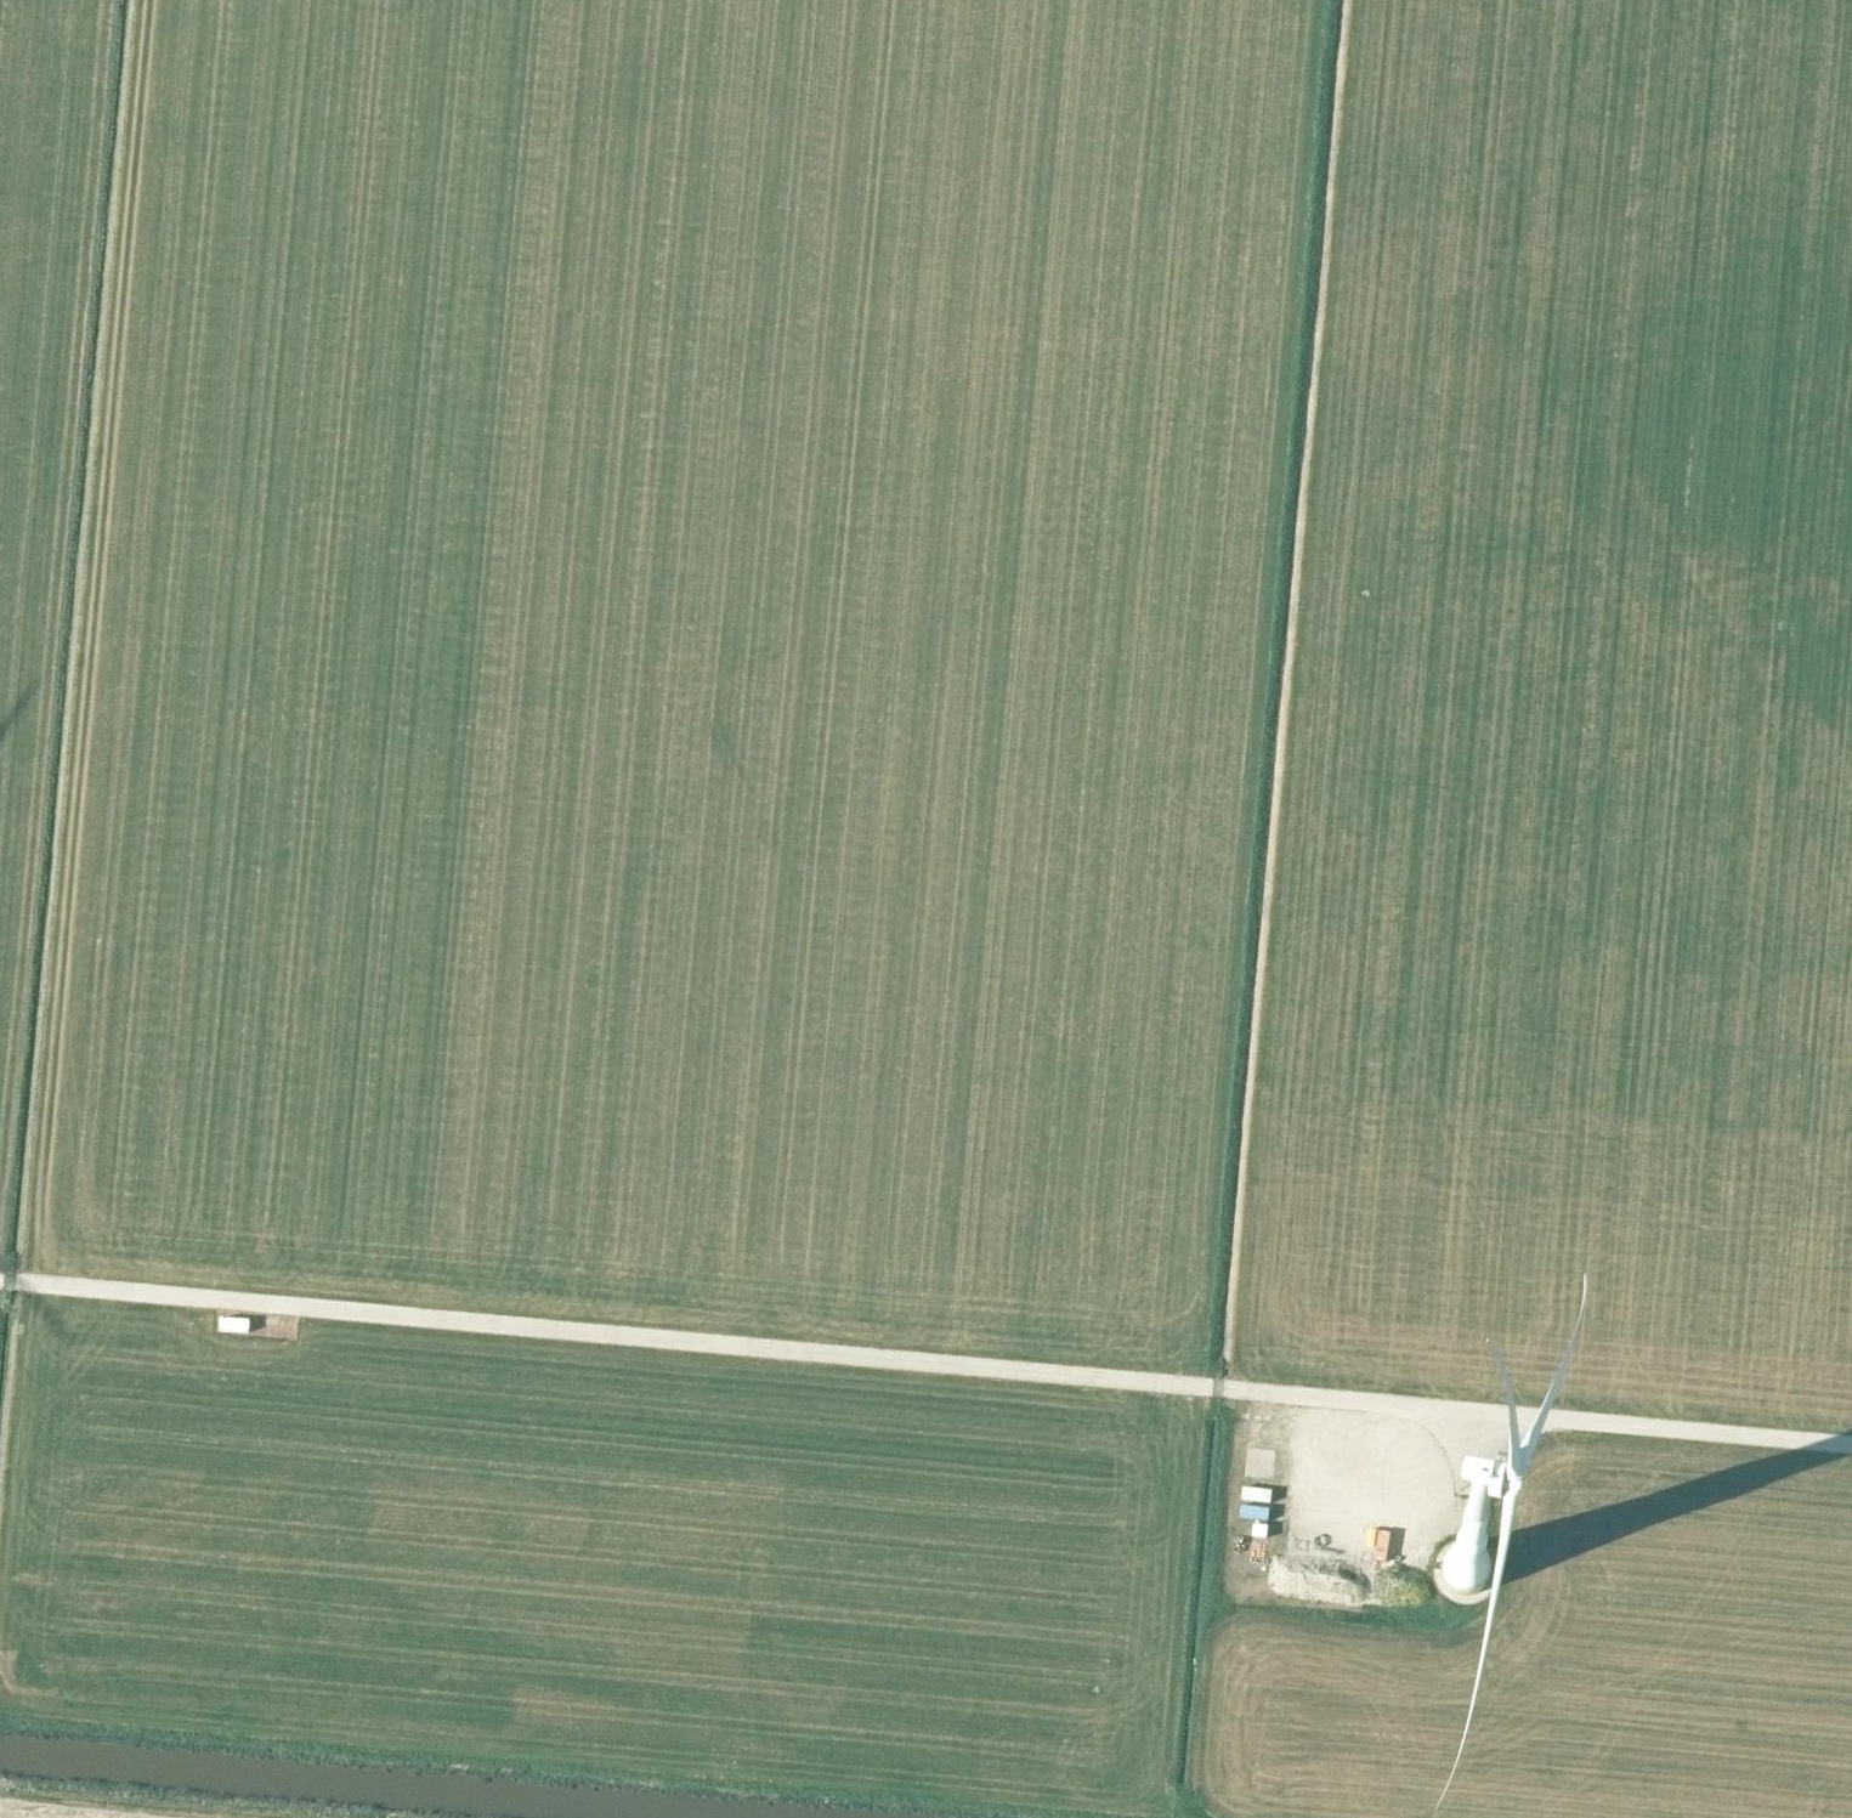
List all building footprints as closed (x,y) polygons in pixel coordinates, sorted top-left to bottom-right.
[(1442,1569),(1442,1572),(1442,1574),(1442,1576),(1442,1578),(1443,1580),(1444,1582),(1445,1584),(1446,1586),(1447,1587),(1449,1589),(1450,1591),(1452,1592),(1454,1593),(1456,1594),(1458,1595),(1460,1596),(1462,1596),(1464,1596),(1466,1596),(1469,1596),(1471,1596),(1473,1596),(1475,1595),(1477,1594),(1479,1593),(1481,1592),(1482,1591),(1484,1589),(1485,1587),(1487,1586),(1488,1584),(1489,1582),(1490,1580),(1490,1578),(1491,1576),(1491,1574),(1491,1572),(1491,1569),(1491,1567),(1490,1565),(1490,1563),(1489,1561),(1488,1559),(1487,1557),(1485,1556),(1484,1554),(1482,1552),(1481,1551),(1479,1550),(1477,1549),(1475,1548),(1473,1548),(1471,1547),(1469,1547),(1466,1547),(1464,1547),(1462,1547),(1460,1548),(1458,1548),(1456,1549),(1454,1550),(1452,1551),(1450,1552),(1449,1554),(1447,1556),(1446,1557),(1445,1559),(1444,1561),(1443,1563),(1442,1565),(1442,1567),(1442,1569)]
